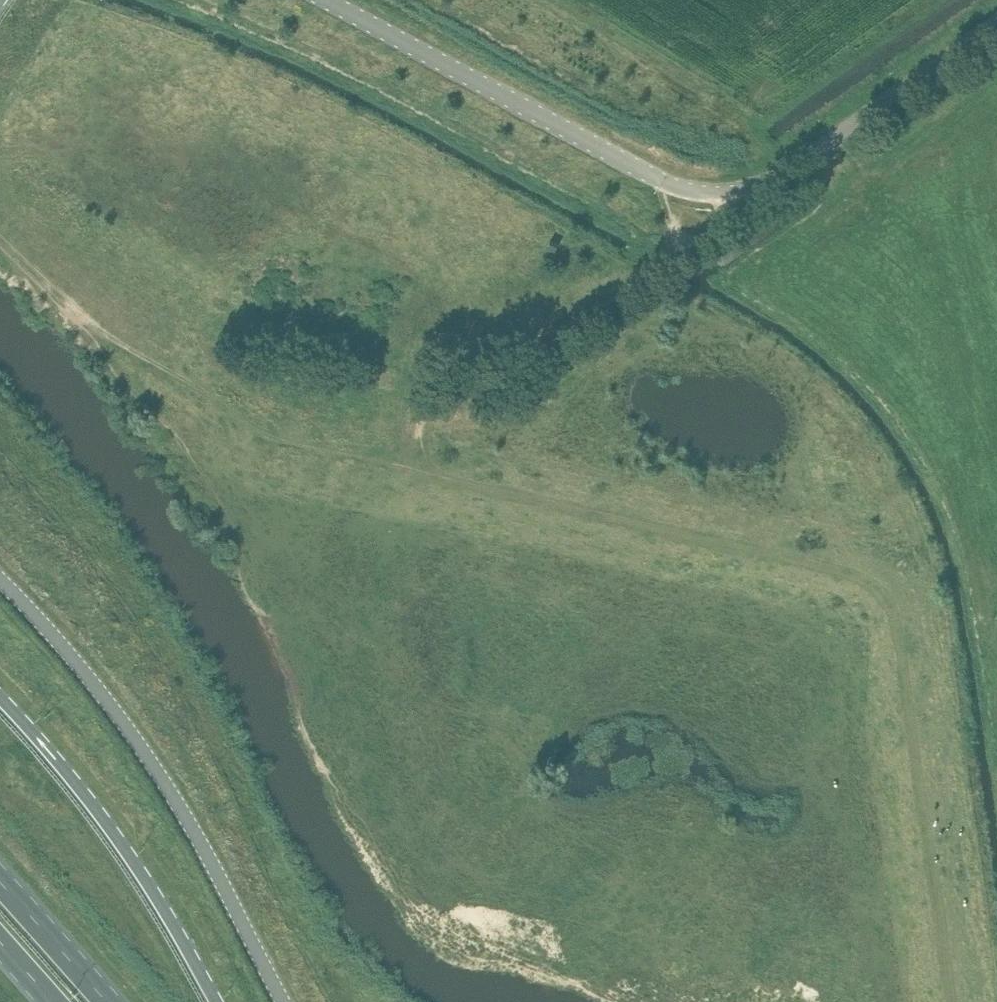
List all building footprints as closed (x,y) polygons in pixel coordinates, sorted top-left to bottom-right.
[(631,227),(638,234),(645,227),(639,220),(631,227)]
